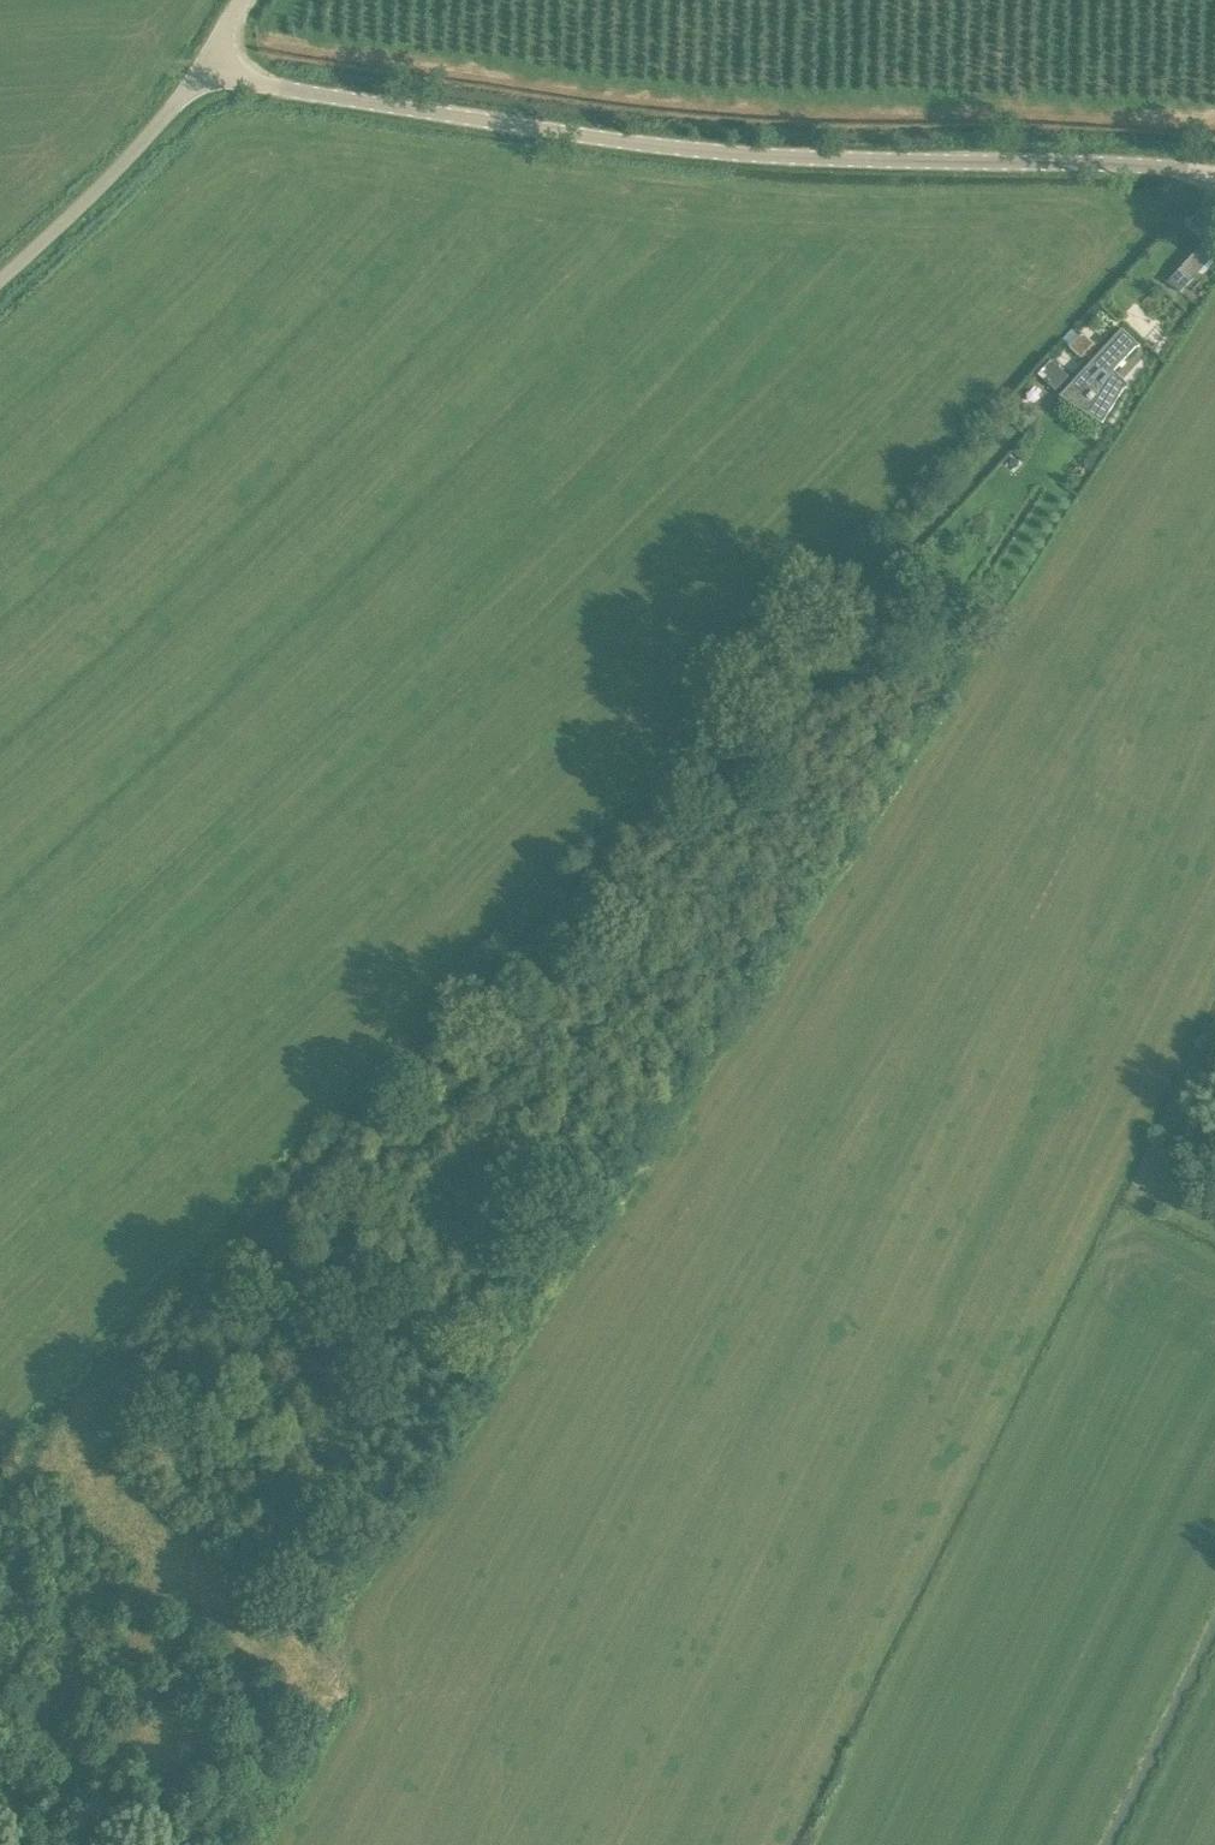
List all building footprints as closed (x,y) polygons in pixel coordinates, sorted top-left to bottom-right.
[(1167,282),(1180,293),(1214,255),(1202,244),(1167,282)] [(1124,387),(1111,373),(1138,345),(1121,329),(1060,396),(1102,423),(1124,387)] [(1051,358),(1037,372),(1055,389),(1069,374),(1051,358)]
